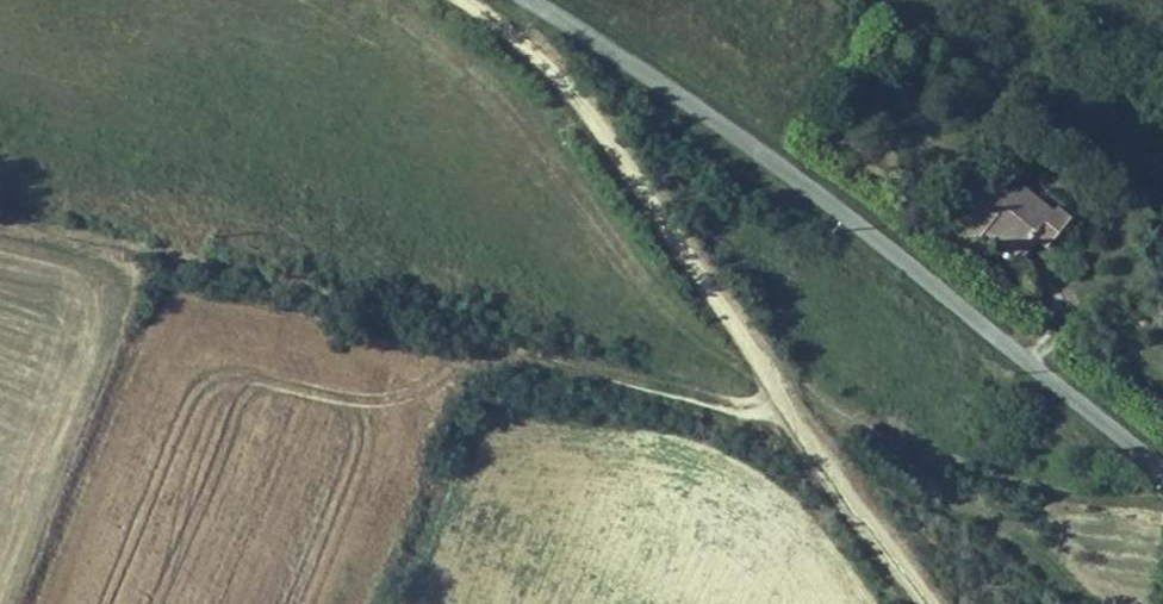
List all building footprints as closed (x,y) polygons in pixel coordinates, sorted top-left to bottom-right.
[(979,220),(991,229),(1017,197),(1005,188),(979,220)] [(1017,197),(991,229),(983,239),(1020,269),(1024,263),(1030,256),(1039,264),(1057,278),(1071,260),(1090,237),(1056,210),(1047,221),(1017,197)] [(1030,256),(1024,263),(1034,271),(1039,264),(1030,256)]
